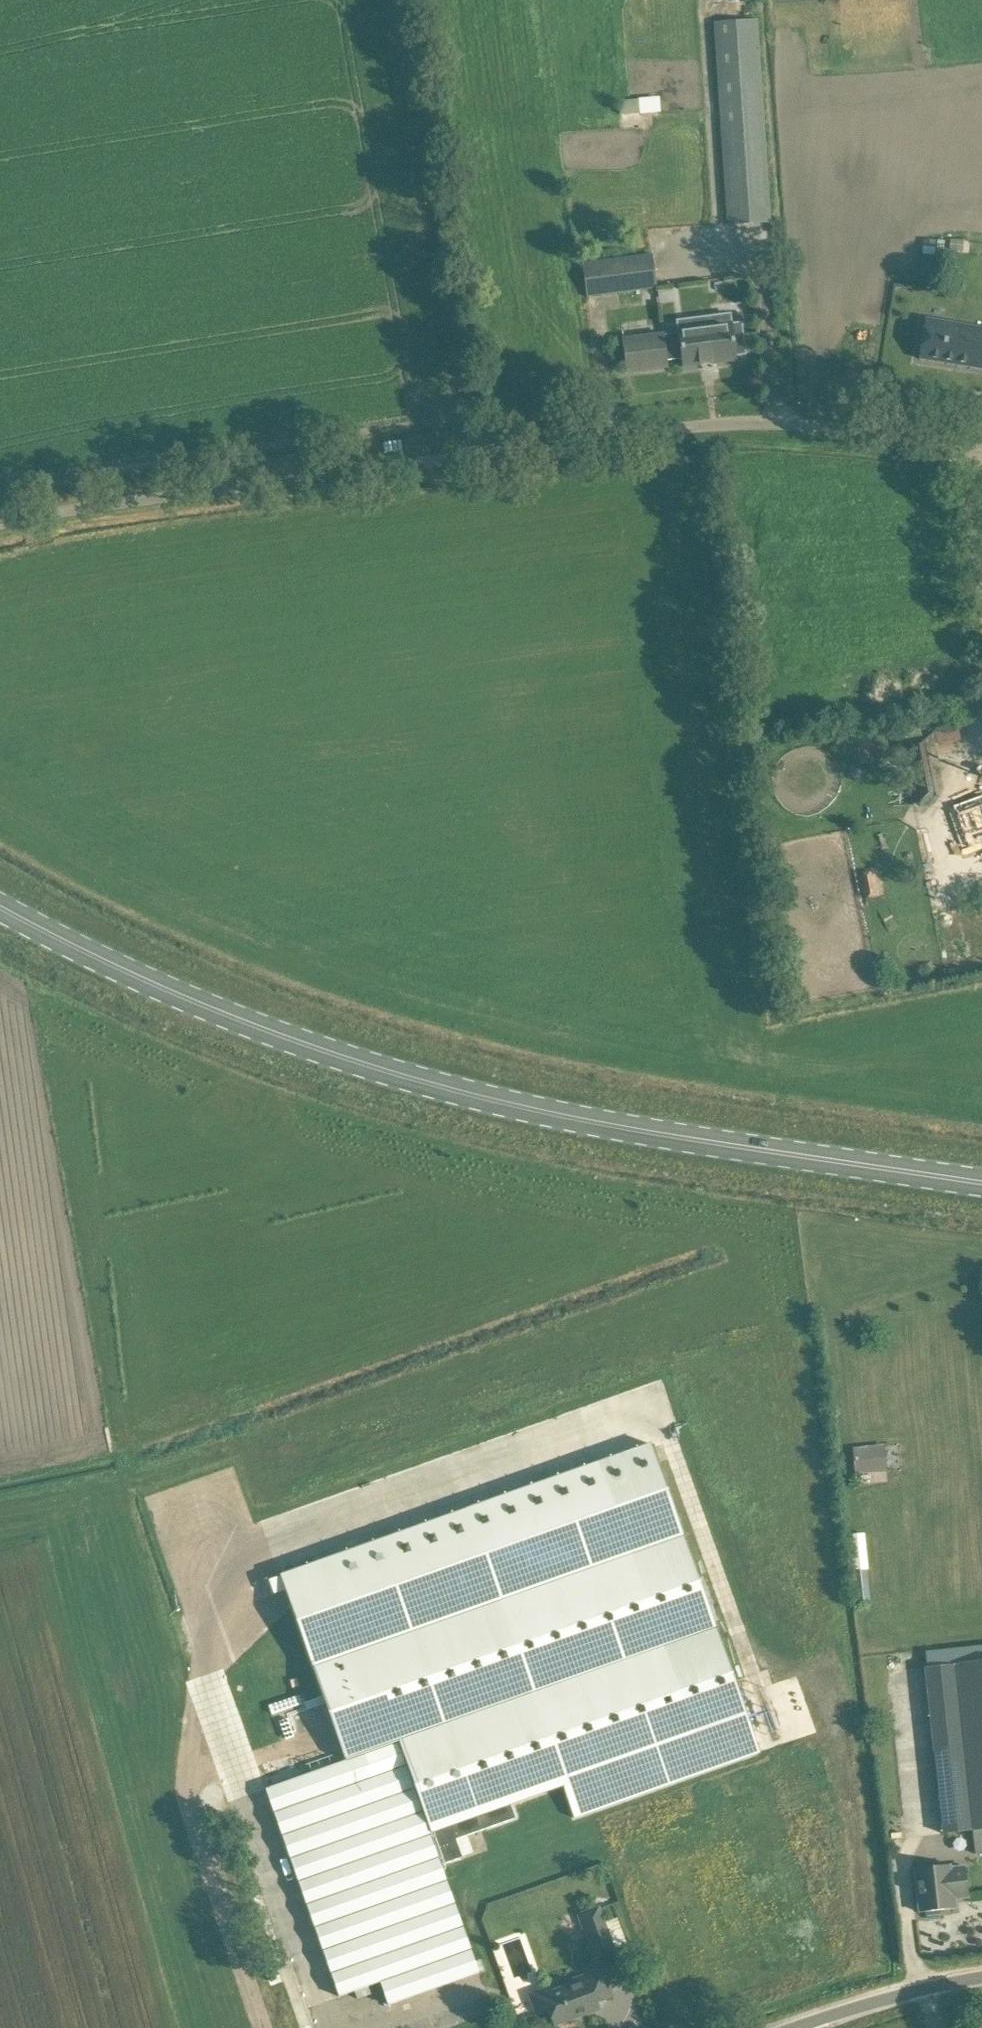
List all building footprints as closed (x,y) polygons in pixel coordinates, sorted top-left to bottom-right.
[(714,24),(727,225),(771,222),(757,21),(714,24)] [(587,297),(657,289),(653,255),(583,264),(587,297)] [(741,323),(732,324),(713,327),(712,317),(694,319),(695,329),(679,331),(680,339),(664,341),(663,335),(627,340),(623,340),(627,372),(667,367),(666,361),(682,359),(683,367),(736,360),(735,356),(745,355),(741,323)] [(981,369),(981,329),(925,319),(919,359),(981,369)] [(954,805),(967,846),(981,840),(981,795),(954,805)] [(864,899),(865,899),(878,896),(873,872),(859,875),(864,899)] [(389,2005),(479,1973),(441,1865),(463,1858),(456,1839),(515,1818),(511,1805),(563,1787),(575,1818),(759,1753),(650,1443),(598,1462),(465,1510),(281,1575),(347,1761),(267,1790),(340,1996),(381,1982),(389,2005)] [(884,1444),(853,1445),(854,1473),(885,1472),(884,1444)] [(857,1602),(870,1601),(864,1535),(851,1536),(857,1602)] [(925,1652),(926,1668),(925,1668),(943,1834),(973,1830),(981,1829),(981,1647),(925,1652)] [(981,1854),(981,1829),(973,1830),(976,1854),(981,1854)] [(950,1869),(950,1865),(915,1869),(920,1913),(955,1909),(953,1899),(969,1897),(965,1867),(950,1869)] [(615,1952),(599,1906),(577,1915),(583,1932),(587,1931),(596,1958),(615,1952)] [(271,1968),(266,1970),(269,1980),(275,1978),(271,1968)] [(613,1996),(606,1978),(605,1974),(603,1969),(586,1975),(587,1979),(552,1992),(550,1986),(530,1994),(538,2015),(550,2011),(555,2025),(599,2009),(597,2002),(613,1996)]
